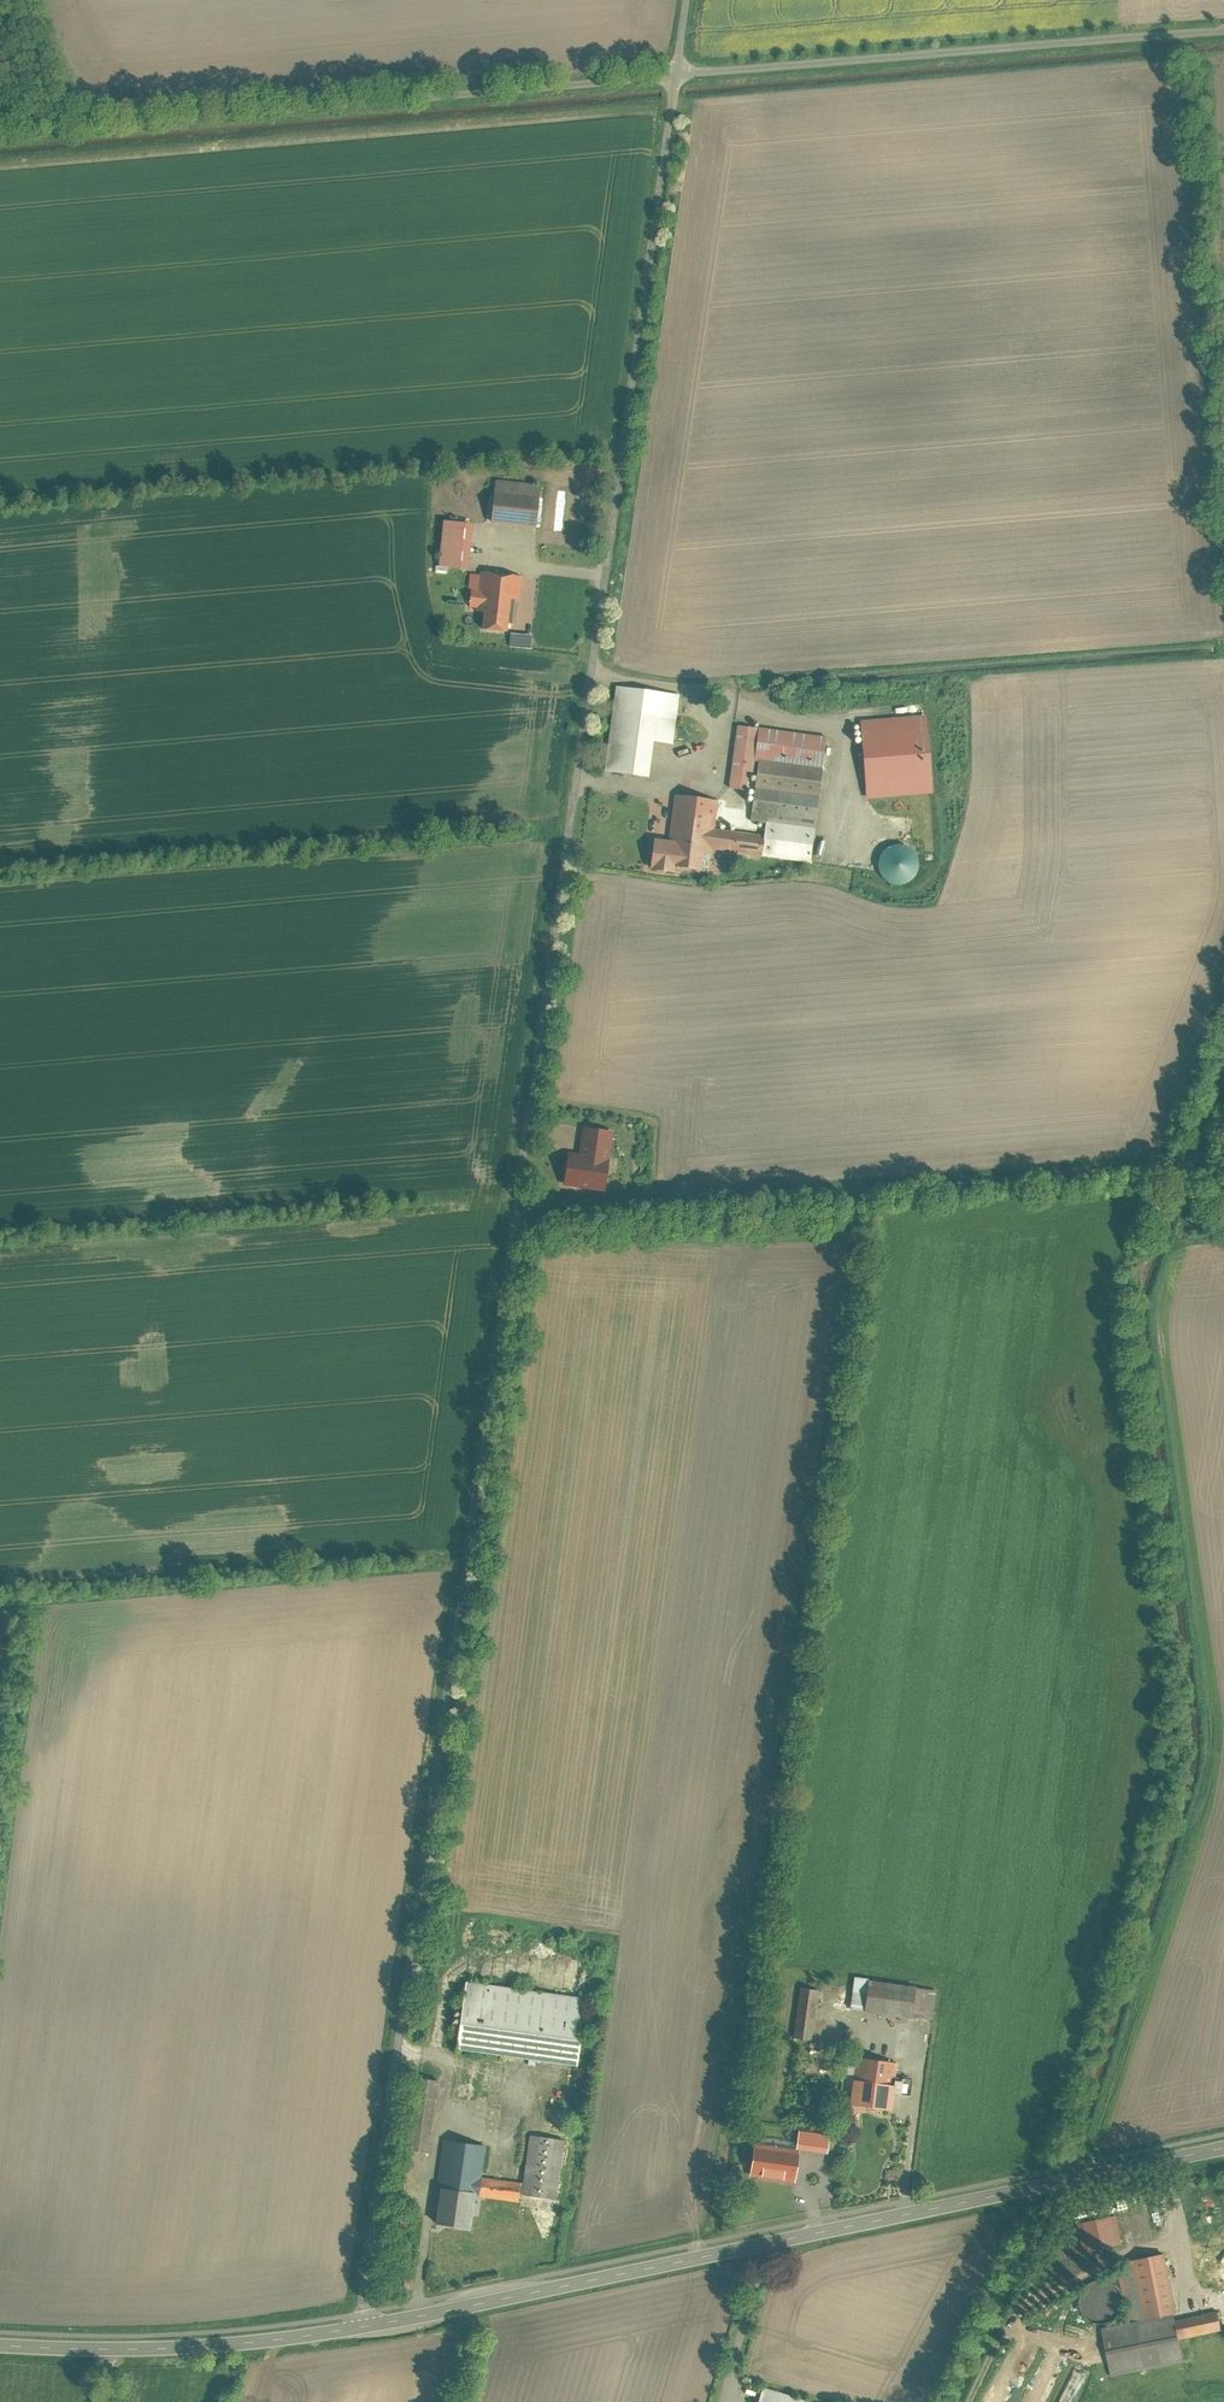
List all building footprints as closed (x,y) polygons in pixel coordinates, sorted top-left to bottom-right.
[(499,481),(493,523),(539,529),(544,487),(499,481)] [(448,521),(441,566),(469,571),(476,525),(448,521)] [(488,613),(486,629),(511,632),(516,599),(521,600),(524,578),(484,573),(482,590),(474,589),(471,611),(488,613)] [(530,648),(530,634),(508,634),(508,648),(530,648)] [(681,696),(619,687),(608,771),(652,777),(657,743),(675,745),(681,696)] [(930,715),(863,721),(870,800),(937,794),(930,715)] [(658,837),(655,865),(662,866),(660,874),(677,876),(678,870),(707,874),(709,854),(765,862),(766,857),(814,863),(831,737),(740,725),(731,790),(748,792),(752,766),(755,767),(756,761),(763,762),(756,820),(770,822),(768,838),(716,831),(720,802),(678,796),(672,839),(658,837)] [(898,887),(905,887),(912,885),(917,881),(921,875),(923,867),(923,860),(919,853),(914,848),(907,845),(900,844),(893,846),(886,850),(882,856),(880,862),(880,869),(882,875),(886,881),(892,885),(898,887)] [(583,1129),(578,1157),(566,1155),(560,1188),(603,1195),(613,1133),(583,1129)] [(856,1980),(852,2008),(932,2021),(936,1993),(856,1980)] [(586,2000),(464,1982),(454,2052),(576,2069),(586,2000)] [(801,1986),(794,2039),(814,2041),(821,1989),(801,1986)] [(890,2087),(893,2065),(860,2061),(857,2084),(853,2083),(849,2108),(890,2114),(894,2088),(890,2087)] [(442,2078),(422,2076),(412,2149),(432,2152),(442,2078)] [(802,2128),(800,2146),(831,2150),(833,2132),(802,2128)] [(441,2191),(436,2226),(476,2232),(482,2192),(555,2203),(564,2143),(532,2138),(525,2182),(483,2176),(487,2147),(444,2140),(437,2190),(441,2191)] [(755,2143),(750,2177),(796,2184),(801,2150),(755,2143)] [(1122,2221),(1124,2227),(1154,2221),(1152,2215),(1122,2221)] [(1078,2222),(1083,2252),(1121,2246),(1116,2216),(1078,2222)] [(1126,2236),(1127,2242),(1154,2237),(1153,2231),(1126,2236)] [(1119,2262),(1131,2322),(1104,2327),(1114,2376),(1187,2361),(1183,2339),(1223,2331),(1223,2310),(1179,2319),(1178,2314),(1181,2313),(1169,2252),(1119,2262)] [(1036,2353),(1015,2343),(987,2401),(1012,2401),(1036,2353)] [(764,2389),(760,2401),(805,2401),(764,2389)]
